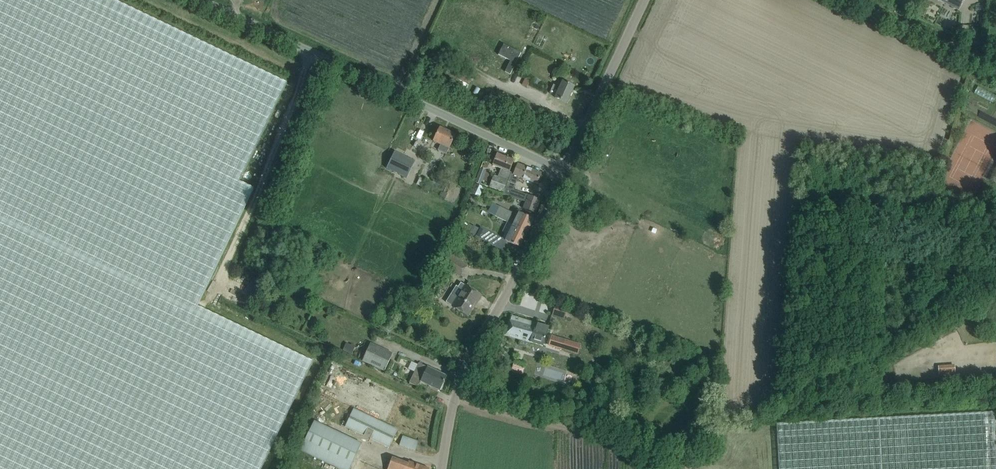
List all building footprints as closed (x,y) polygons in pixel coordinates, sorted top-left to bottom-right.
[(313,362),(198,306),(254,189),(239,182),(286,83),(113,0),(0,0),(0,468),(261,468),(313,362)] [(951,5),(959,9),(964,0),(941,0),(951,5)] [(532,79),(526,76),(522,84),(528,87),(532,79)] [(535,78),(532,83),(538,86),(541,81),(535,78)] [(574,87),(562,81),(559,87),(553,85),(549,93),(556,96),(555,97),(567,103),(574,87)] [(446,154),(451,143),(456,134),(440,127),(433,141),(440,144),(438,150),(446,154)] [(408,178),(415,161),(396,152),(388,168),(408,178)] [(507,180),(508,181),(512,172),(509,171),(514,160),(497,154),(492,165),(502,169),(499,178),(494,176),(489,187),(503,192),(507,180)] [(514,173),(512,172),(508,181),(503,194),(525,201),(522,208),(535,213),(540,200),(513,189),(518,177),(537,184),(541,173),(517,164),(514,173)] [(475,182),(482,185),(487,171),(480,169),(475,182)] [(471,193),(479,197),(484,187),(475,183),(471,193)] [(495,216),(513,224),(513,223),(522,227),(521,229),(527,232),(533,219),(519,212),(516,217),(510,214),(511,212),(500,206),(495,204),(491,213),(495,215),(495,216)] [(520,247),(527,232),(521,229),(522,227),(513,223),(513,224),(505,240),(507,241),(520,247)] [(475,236),(502,250),(507,241),(505,240),(480,227),(475,236)] [(443,265),(460,276),(466,266),(449,255),(443,265)] [(481,295),(473,290),(466,285),(452,306),(467,315),(473,306),(472,305),(475,300),(477,302),(481,295)] [(555,305),(552,315),(564,319),(567,309),(555,305)] [(542,346),(549,327),(512,316),(506,335),(542,346)] [(566,338),(562,350),(578,355),(582,343),(566,338)] [(371,343),(362,361),(385,371),(393,353),(371,343)] [(944,361),(944,370),(962,370),(962,361),(944,361)] [(419,363),(410,383),(419,387),(421,381),(439,390),(443,382),(444,382),(444,381),(444,380),(446,376),(419,363)] [(345,427),(389,448),(398,429),(354,409),(345,427)] [(995,450),(994,412),(777,424),(779,468),(995,468),(995,450)] [(411,426),(422,430),(424,423),(413,420),(411,426)] [(340,468),(349,468),(362,443),(314,421),(300,450),(340,468)] [(407,441),(419,446),(423,437),(411,432),(407,441)] [(409,461),(408,463),(392,457),(388,468),(429,468),(430,468),(409,461)]
